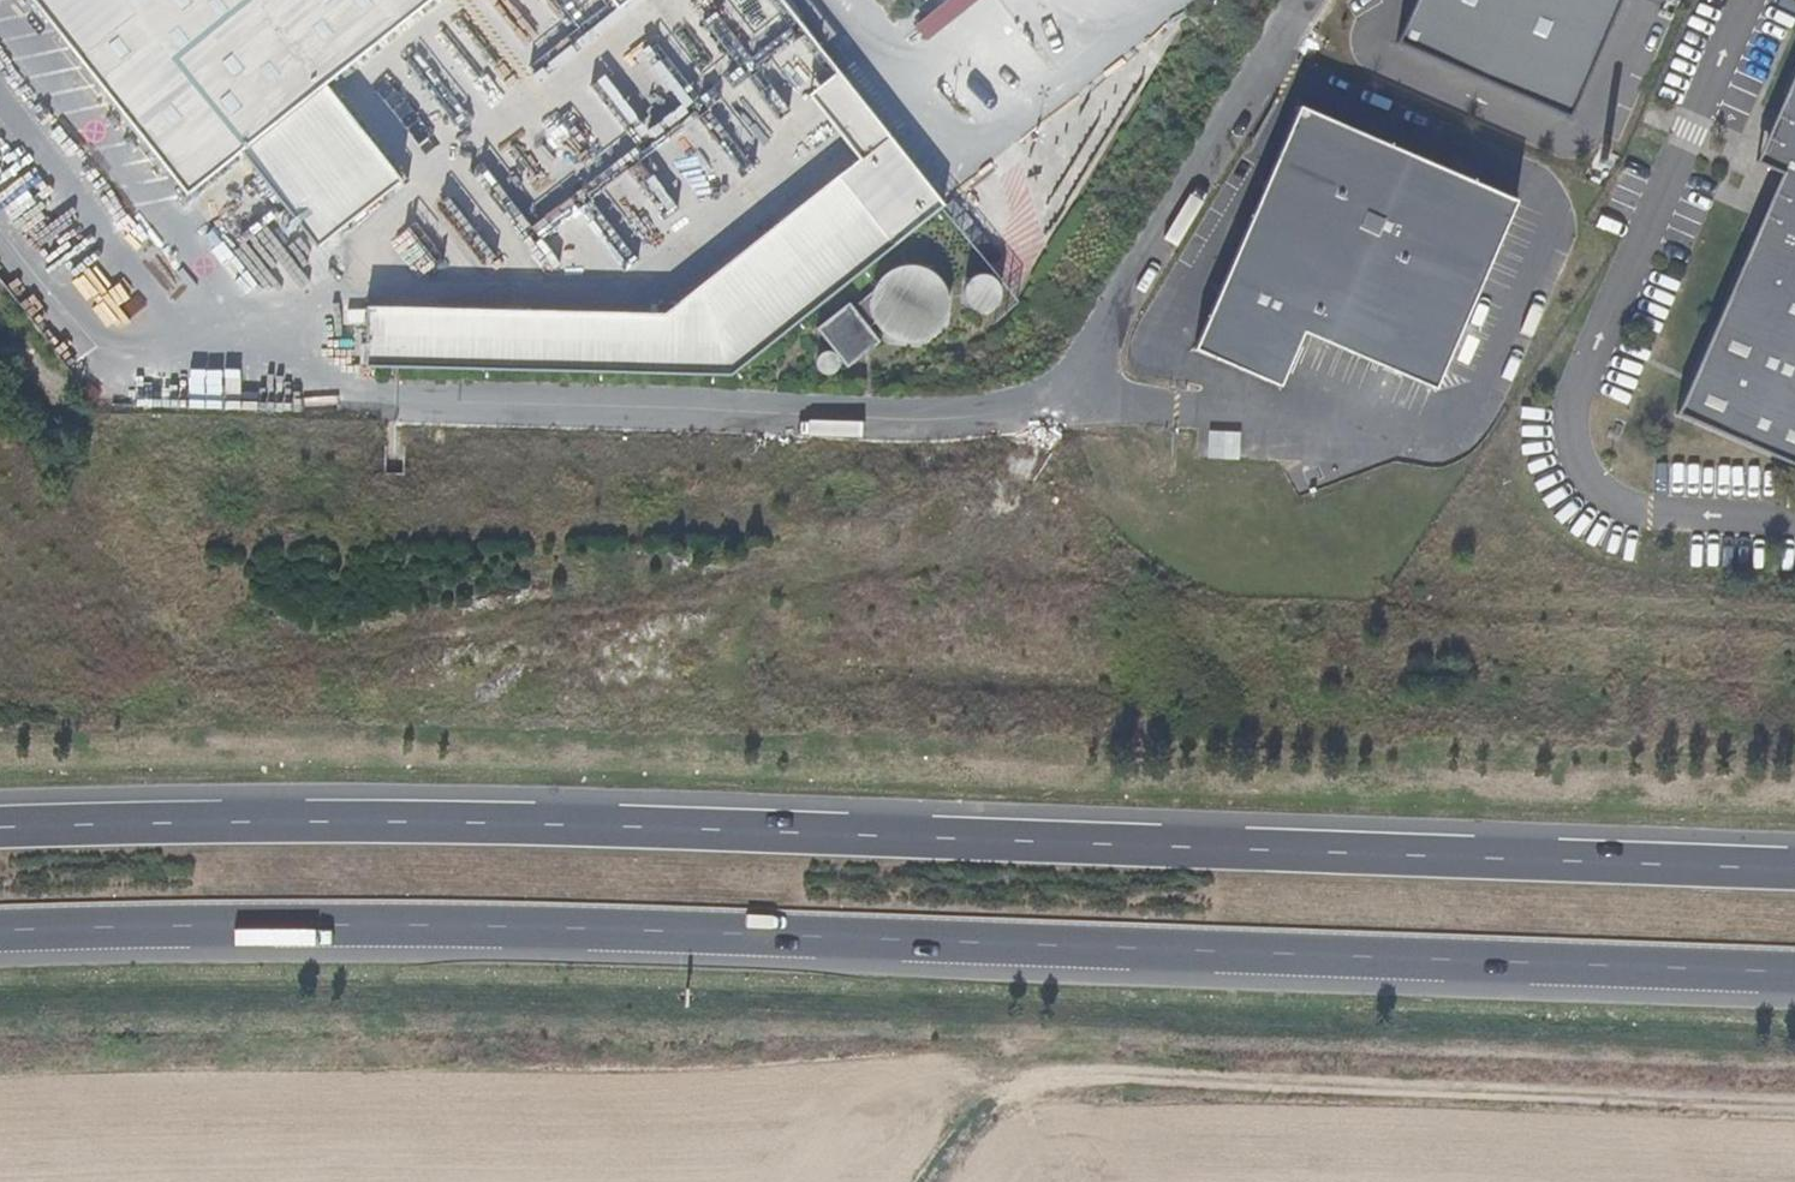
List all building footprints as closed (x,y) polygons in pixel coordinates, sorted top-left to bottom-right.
[(83,81),(136,38),(105,0),(18,0),(83,81)] [(136,38),(83,81),(170,187),(222,145),(240,167),(322,100),(446,0),(105,0),(136,38)] [(615,21),(641,0),(598,0),(615,21)] [(1301,15),(1310,20),(1319,0),(1307,0),(1301,15)] [(1398,36),(1570,110),(1618,0),(1414,0),(1398,36)] [(1784,97),(1792,100),(1771,147),(1776,150),(1768,169),(1794,180),(1787,196),(1781,194),(1760,241),(1758,240),(1758,239),(1754,237),(1676,415),(1794,467),(1794,71),(1784,97)] [(1781,175),(1754,237),(1758,239),(1758,240),(1760,241),(1781,194),(1787,196),(1794,180),(1768,169),(1776,150),(1771,147),(1792,100),(1784,97),(1755,164),(1781,175)] [(322,100),(240,167),(316,262),(399,195),(322,100)] [(1301,117),(1196,360),(1283,397),(1306,342),(1438,399),(1518,209),(1301,117)] [(222,145),(170,187),(187,209),(240,167),(222,145)] [(365,323),(364,384),(731,390),(944,218),(888,148),(664,328),(365,323)] [(406,229),(391,242),(416,269),(430,255),(406,229)] [(245,255),(254,278),(267,273),(259,249),(245,255)] [(882,354),(870,341),(875,337),(879,342),(887,349),(902,356),(915,356),(922,354),(931,351),(940,344),(943,340),(948,330),(952,318),(951,309),(948,300),(944,292),(938,284),(931,280),(921,276),(912,274),(896,277),(886,283),(880,287),(877,292),(873,299),(870,307),(850,322),(846,318),(817,342),(832,362),(828,365),(822,366),(818,371),(817,378),(821,385),(827,388),(831,388),(834,387),(838,384),(841,375),(846,372),(851,379),(882,354)] [(971,291),(968,295),(967,297),(965,301),(965,309),(966,312),(970,319),(975,322),(981,324),(990,323),(995,319),(999,315),(1001,309),(1001,301),(998,294),(993,290),(986,287),(979,287),(971,291)]
